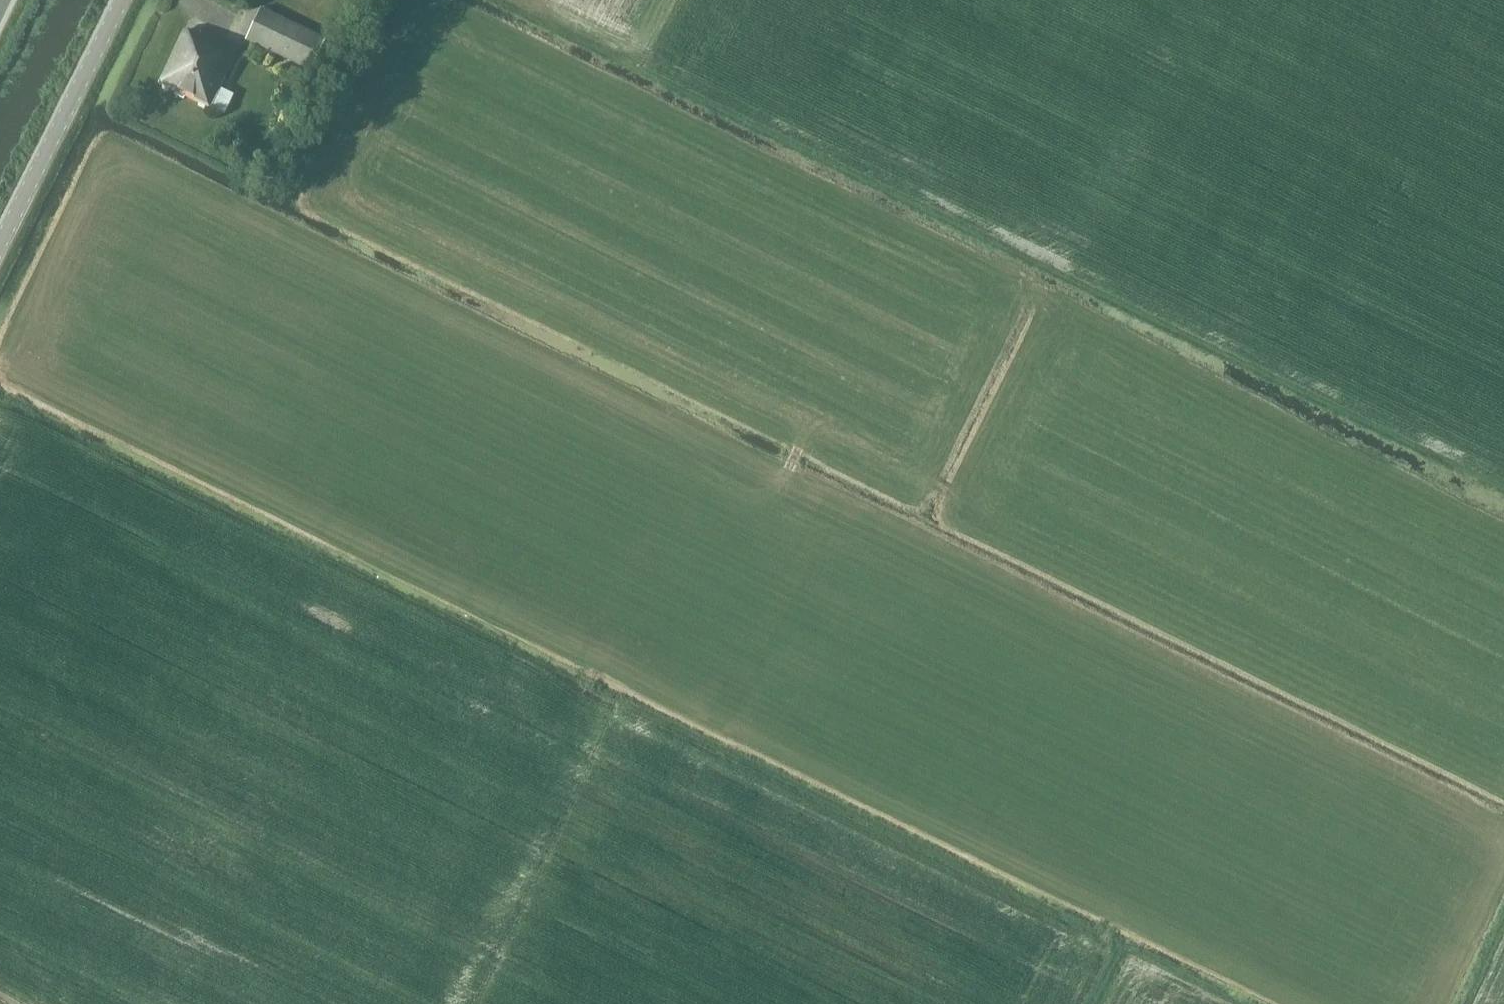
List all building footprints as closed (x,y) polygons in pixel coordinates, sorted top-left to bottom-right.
[(260,9),(244,41),(310,73),(325,40),(260,9)] [(183,30),(157,85),(210,110),(211,108),(224,114),(233,95),(220,89),(223,82),(238,51),(200,32),(198,36),(183,30)]
